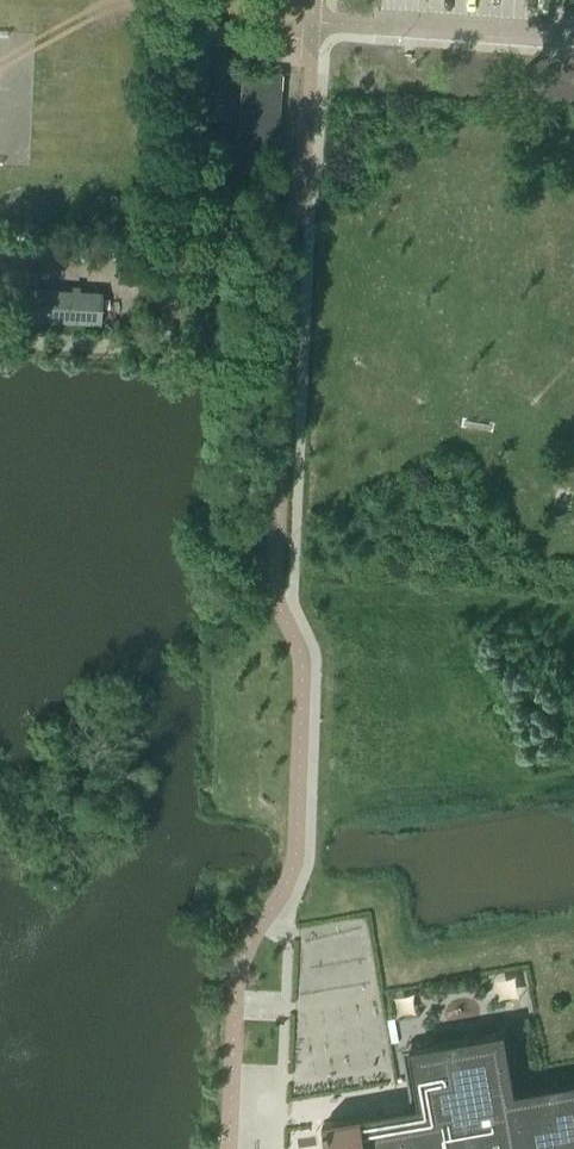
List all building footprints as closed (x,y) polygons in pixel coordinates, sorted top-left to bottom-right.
[(243,69),(241,149),(245,149),(277,150),(280,97),(276,96),(277,72),(277,71),(273,71),(258,70),(243,69)] [(24,288),(22,317),(99,322),(101,292),(24,288)] [(323,1121),(328,1148),(573,1148),(573,1081),(516,1091),(505,1031),(436,1043),(403,1049),(411,1093),(411,1094),(411,1095),(411,1096),(411,1097),(411,1098),(411,1099),(410,1099),(410,1100),(410,1101),(409,1101),(409,1102),(409,1103),(408,1103),(408,1104),(407,1104),(407,1105),(406,1106),(405,1106),(404,1107),(403,1107),(402,1107),(401,1108),(323,1121)]
